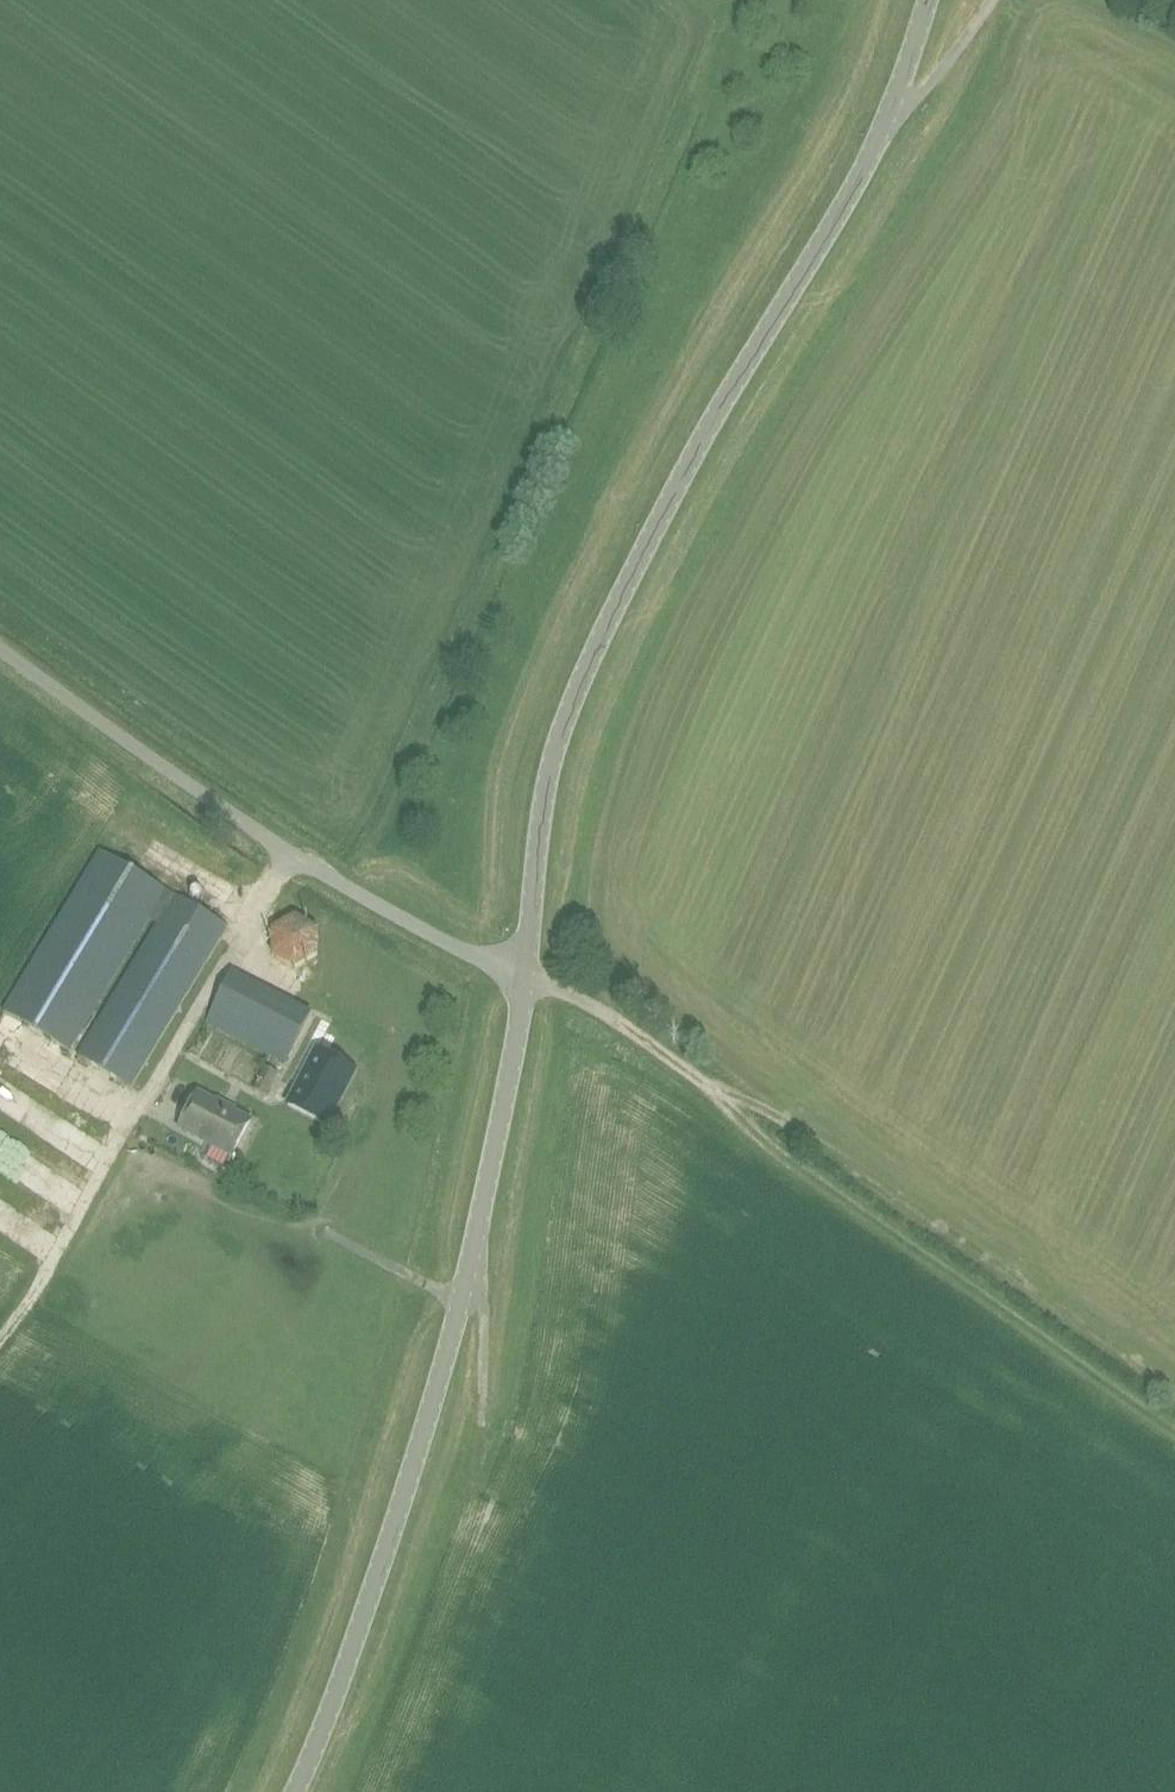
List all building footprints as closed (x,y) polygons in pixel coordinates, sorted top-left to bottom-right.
[(167,890),(99,850),(3,1011),(72,1052),(151,920),(157,924),(77,1056),(132,1089),(230,926),(176,894),(175,896),(166,892),(167,890)] [(267,910),(266,955),(306,956),(307,911),(267,910)] [(309,1018),(230,976),(206,1020),(285,1062),(309,1018)] [(229,1044),(232,1037),(205,1026),(195,1050),(218,1059),(224,1042),(229,1044)] [(329,1123),(356,1066),(317,1047),(289,1104),(329,1123)] [(268,1093),(277,1073),(263,1066),(253,1085),(268,1093)] [(232,1156),(251,1121),(198,1093),(180,1128),(232,1156)]
